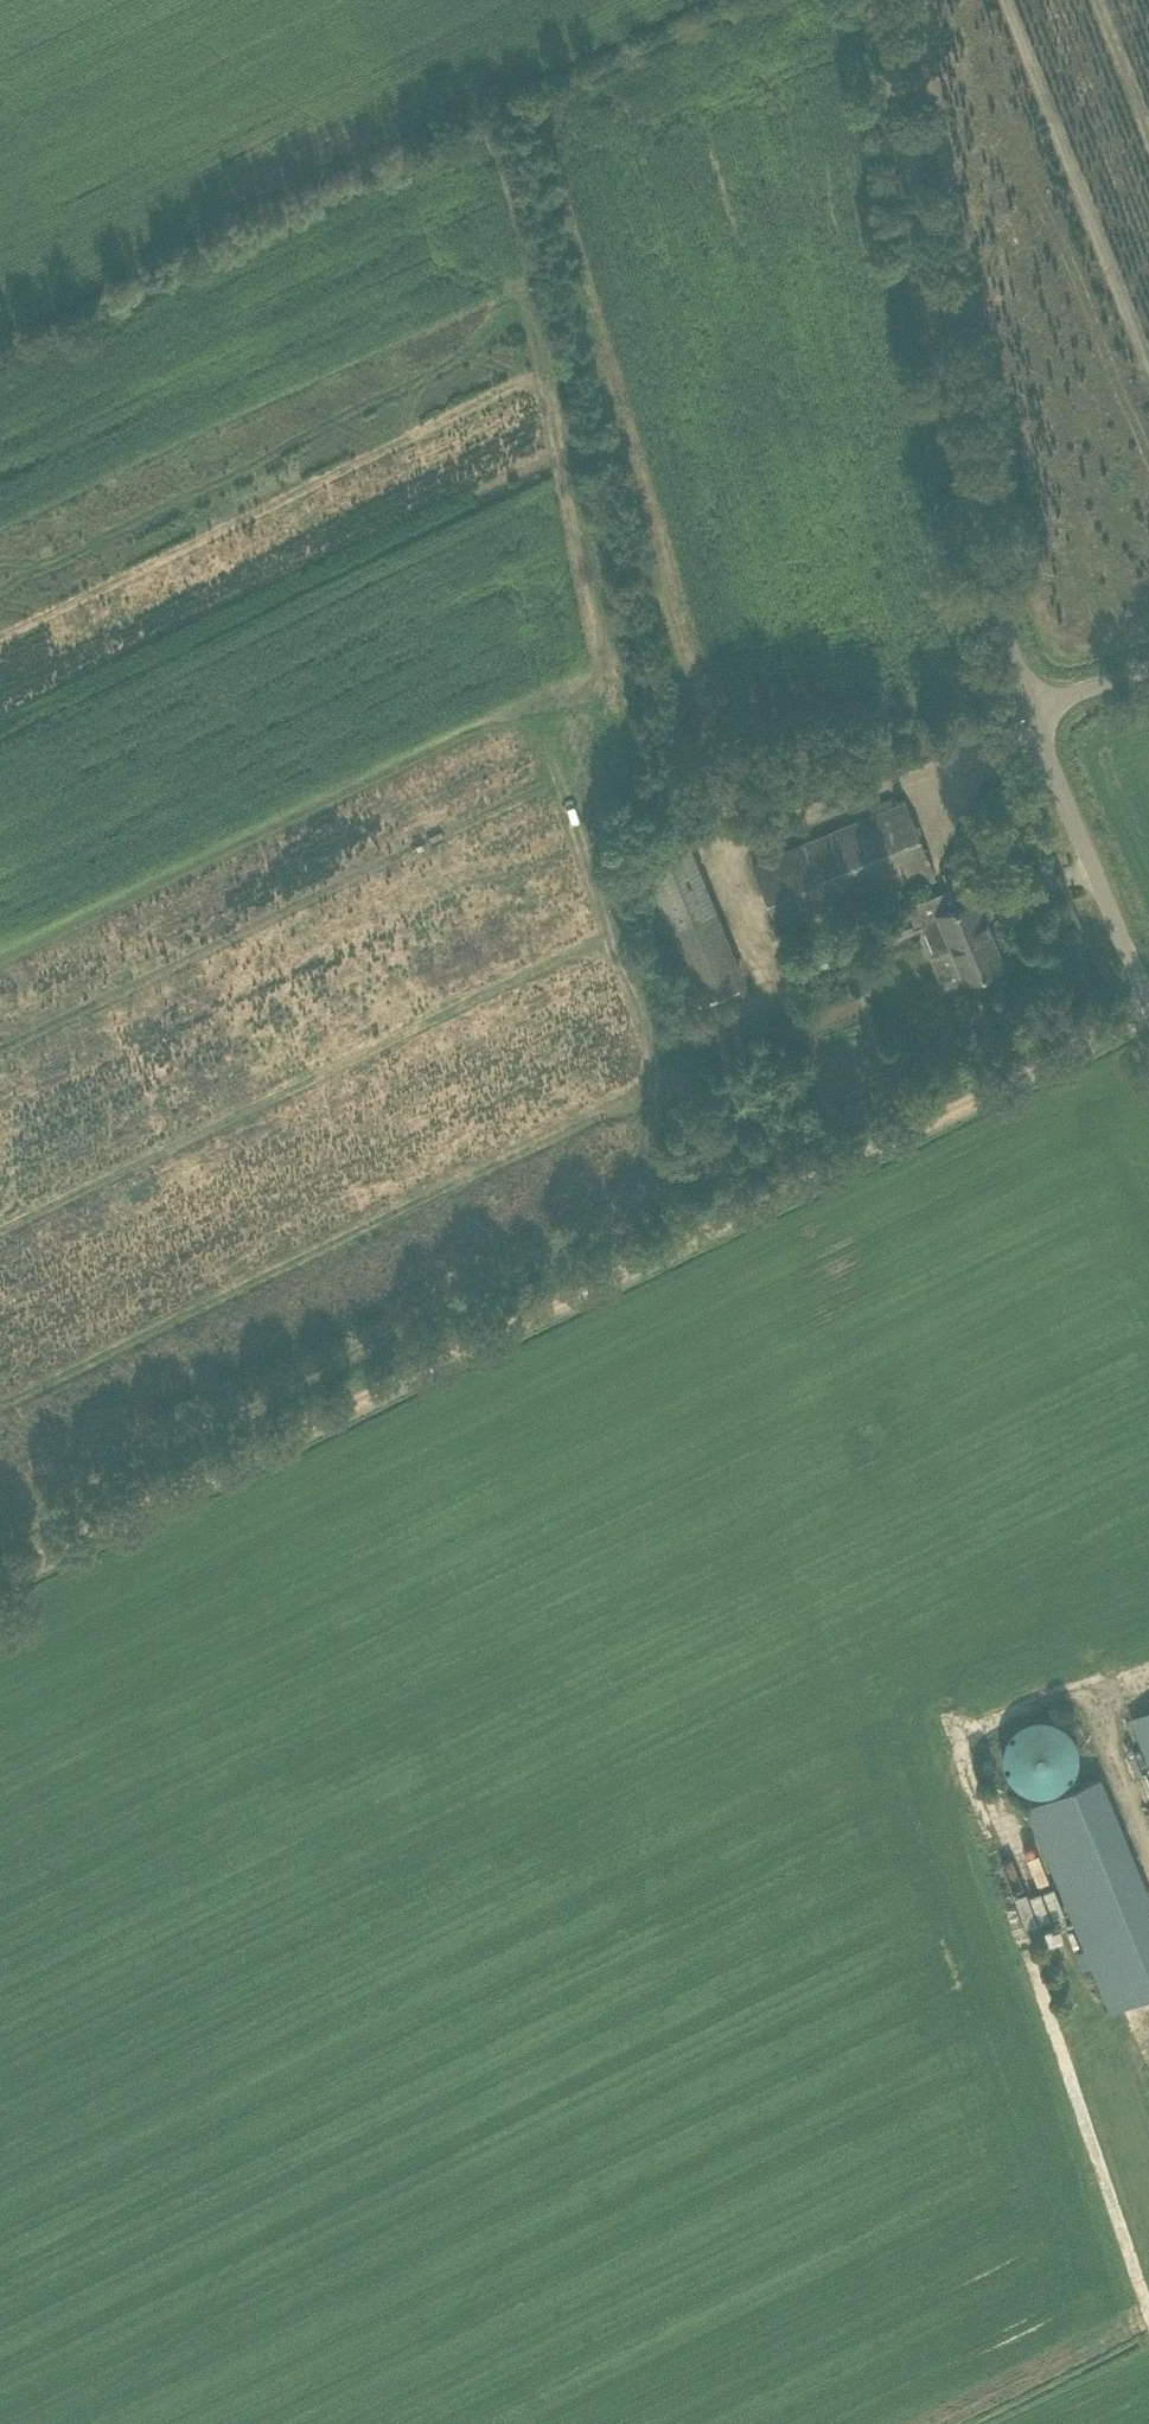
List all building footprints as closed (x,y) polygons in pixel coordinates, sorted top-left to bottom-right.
[(752,863),(781,935),(935,872),(905,800),(752,863)] [(740,976),(692,838),(645,854),(692,992),(740,976)] [(1003,963),(984,917),(988,915),(980,895),(921,920),(934,952),(951,945),(966,979),(1003,963)] [(881,924),(888,941),(914,930),(907,913),(881,924)] [(906,1046),(911,1059),(923,1054),(917,1041),(906,1046)] [(1128,1718),(1148,1770),(1148,1710),(1128,1718)] [(1035,1793),(1038,1794),(1041,1793),(1045,1793),(1048,1792),(1051,1791),(1054,1790),(1057,1788),(1060,1787),(1063,1785),(1065,1782),(1067,1780),(1069,1777),(1071,1774),(1073,1771),(1074,1768),(1075,1765),(1076,1762),(1076,1759),(1076,1755),(1076,1752),(1076,1749),(1075,1745),(1074,1742),(1073,1739),(1071,1736),(1069,1733),(1067,1731),(1065,1728),(1062,1726),(1060,1724),(1057,1722),(1054,1720),(1051,1719),(1048,1718),(1045,1718),(1041,1717),(1038,1717),(1035,1717),(1031,1718),(1028,1718),(1025,1719),(1022,1721),(1019,1722),(1016,1724),(1013,1726),(1011,1728),(1009,1731),(1007,1733),(1005,1736),(1003,1739),(1002,1742),(1001,1745),(1000,1749),(1000,1752),(1000,1755),(1000,1759),(1000,1762),(1001,1765),(1002,1768),(1003,1771),(1005,1774),(1007,1777),(1009,1780),(1011,1782),(1013,1785),(1016,1787),(1019,1788),(1022,1790),(1025,1791),(1028,1792),(1031,1793),(1035,1793)] [(1107,2011),(1148,1993),(1148,1920),(1145,1910),(1148,1909),(1148,1902),(1097,1774),(1023,1805),(1107,2011)]
